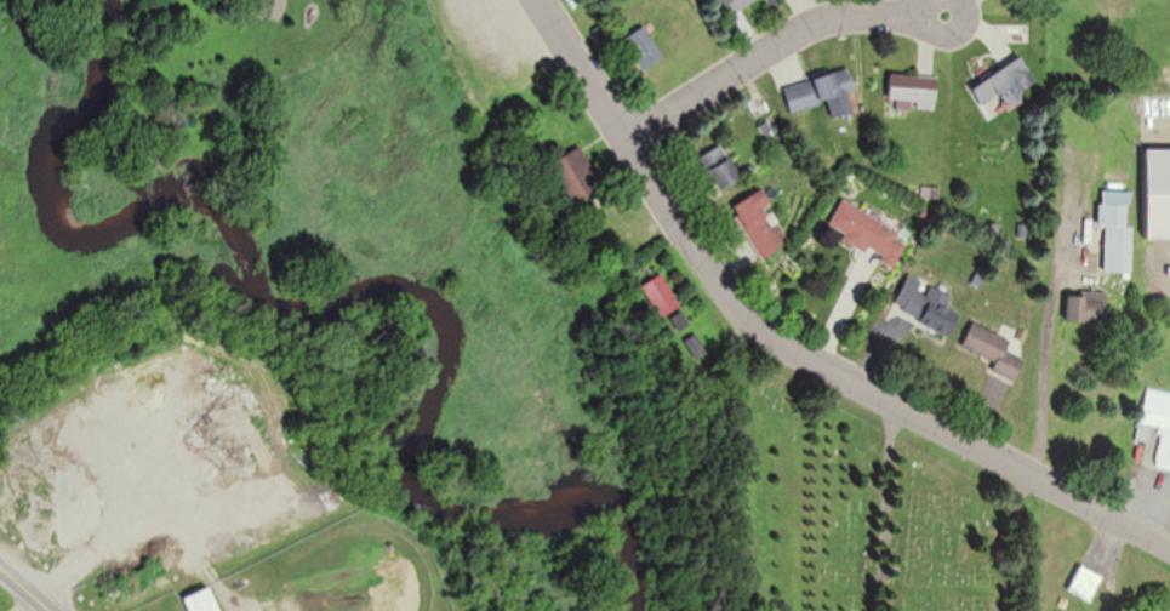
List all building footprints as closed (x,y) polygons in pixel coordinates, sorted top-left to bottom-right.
[(731,14),(758,0),(723,0),(731,14)] [(624,37),(643,69),(664,56),(645,25),(624,37)] [(1026,95),(1023,90),(1037,81),(1020,55),(971,87),(983,106),(1000,94),(1008,107),(1026,95)] [(856,93),(849,68),(785,85),(791,109),(856,93)] [(891,72),(889,98),(897,99),(897,106),(935,109),(937,75),(891,72)] [(743,176),(721,143),(700,157),(722,190),(743,176)] [(577,202),(597,187),(584,169),(591,164),(577,146),(551,165),(577,202)] [(1169,239),(1169,147),(1148,147),(1148,239),(1169,239)] [(732,206),(761,258),(788,243),(776,222),(772,224),(763,207),(770,203),(762,189),(732,206)] [(895,263),(909,234),(840,201),(826,230),(895,263)] [(1132,204),(1100,203),(1099,225),(1106,226),(1105,271),(1130,272),(1132,204)] [(680,306),(662,274),(642,285),(660,317),(680,306)] [(951,335),(961,313),(947,307),(952,295),(908,275),(892,309),(951,335)] [(1108,292),(1068,292),(1068,322),(1108,322),(1108,292)] [(962,346),(995,361),(991,370),(1017,381),(1026,359),(1007,351),(1012,339),(972,322),(962,346)] [(1137,439),(1151,441),(1154,428),(1162,429),(1155,465),(1169,468),(1169,395),(1168,395),(1166,402),(1145,398),(1137,439)] [(1090,601),(1104,575),(1081,563),(1068,589),(1090,601)] [(211,586),(184,596),(190,610),(220,610),(211,586)]
